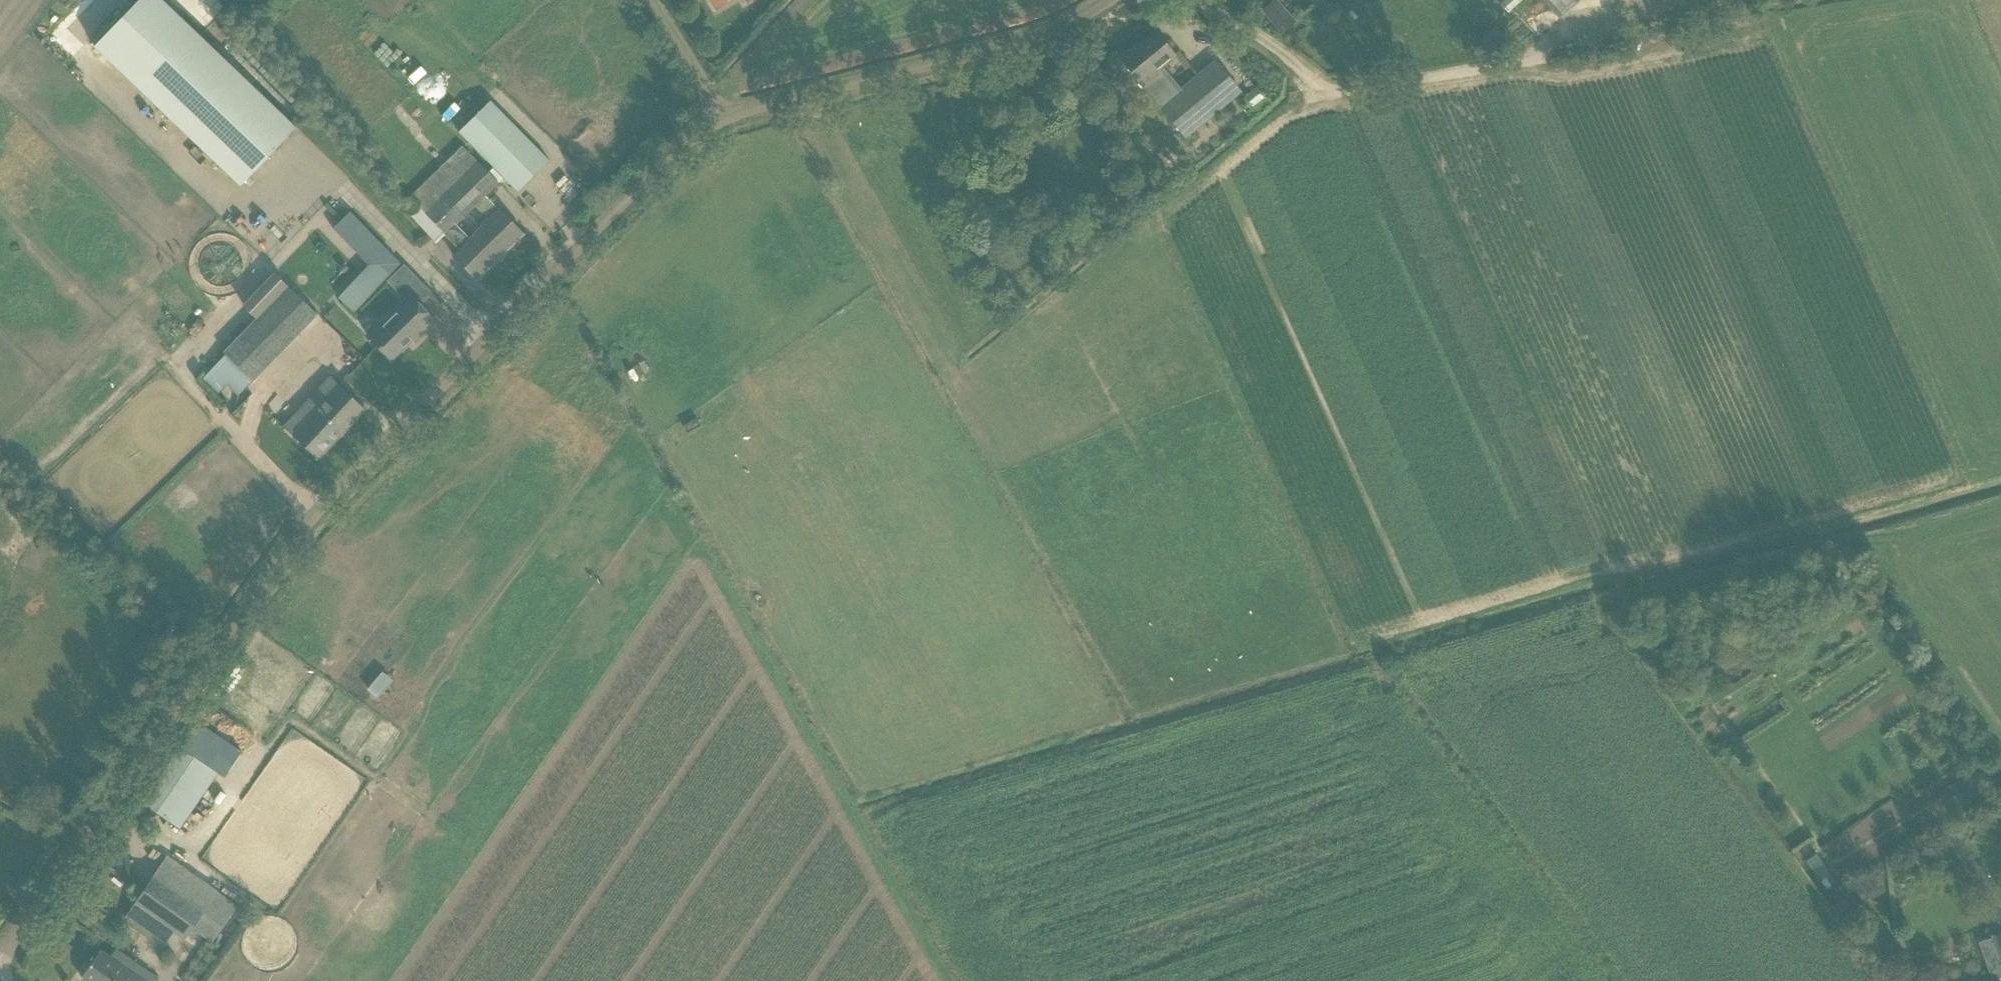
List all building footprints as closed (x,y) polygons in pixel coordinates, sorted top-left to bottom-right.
[(240,186),(296,127),(163,0),(138,0),(94,46),(240,186)] [(715,8),(729,0),(710,0),(715,8)] [(1276,0),(1272,0),(1261,10),(1282,32),(1295,20),(1276,0)] [(1559,18),(1579,0),(1543,0),(1559,18)] [(1137,43),(1119,58),(1132,73),(1147,91),(1164,77),(1157,69),(1174,55),(1156,32),(1139,46),(1137,43)] [(1160,107),(1165,114),(1179,130),(1185,137),(1206,120),(1239,93),(1240,92),(1241,92),(1215,61),(1177,92),(1163,104),(1160,107)] [(548,159),(492,102),(487,108),(462,132),(483,154),(503,175),(517,189),(542,165),(548,159)] [(418,205),(408,214),(435,241),(443,233),(459,249),(453,255),(475,278),(489,264),(491,266),(491,265),(490,264),(509,245),(510,246),(524,234),(510,219),(501,210),(500,209),(470,238),(458,226),(500,185),(498,183),(476,161),(462,146),(454,154),(410,197),(418,205)] [(350,212),(334,228),(352,247),(368,231),(350,212)] [(374,258),(338,297),(354,312),(390,273),(374,258)] [(405,266),(388,282),(402,297),(418,280),(405,266)] [(317,315),(287,287),(273,272),(243,305),(255,318),(209,366),(237,394),(317,315)] [(381,325),(368,338),(391,361),(412,340),(414,341),(435,320),(410,294),(380,324),(381,325)] [(643,384),(657,376),(652,366),(637,375),(643,384)] [(299,415),(286,428),(304,445),(319,458),(341,434),(364,409),(350,395),(330,378),(311,398),(313,400),(309,404),(299,415)] [(1726,661),(1717,666),(1722,676),(1731,670),(1726,661)] [(200,723),(182,750),(208,768),(216,774),(226,780),(244,754),(200,723)] [(180,748),(142,804),(171,823),(179,829),(208,786),(200,781),(208,768),(182,750),(180,748)] [(167,856),(135,903),(175,931),(183,919),(191,925),(206,935),(212,939),(236,904),(183,868),(167,856)] [(2000,962),(2000,964),(2000,932),(1991,936),(2000,962)] [(155,976),(116,949),(110,958),(100,951),(81,977),(87,980),(152,980),(155,976)]
